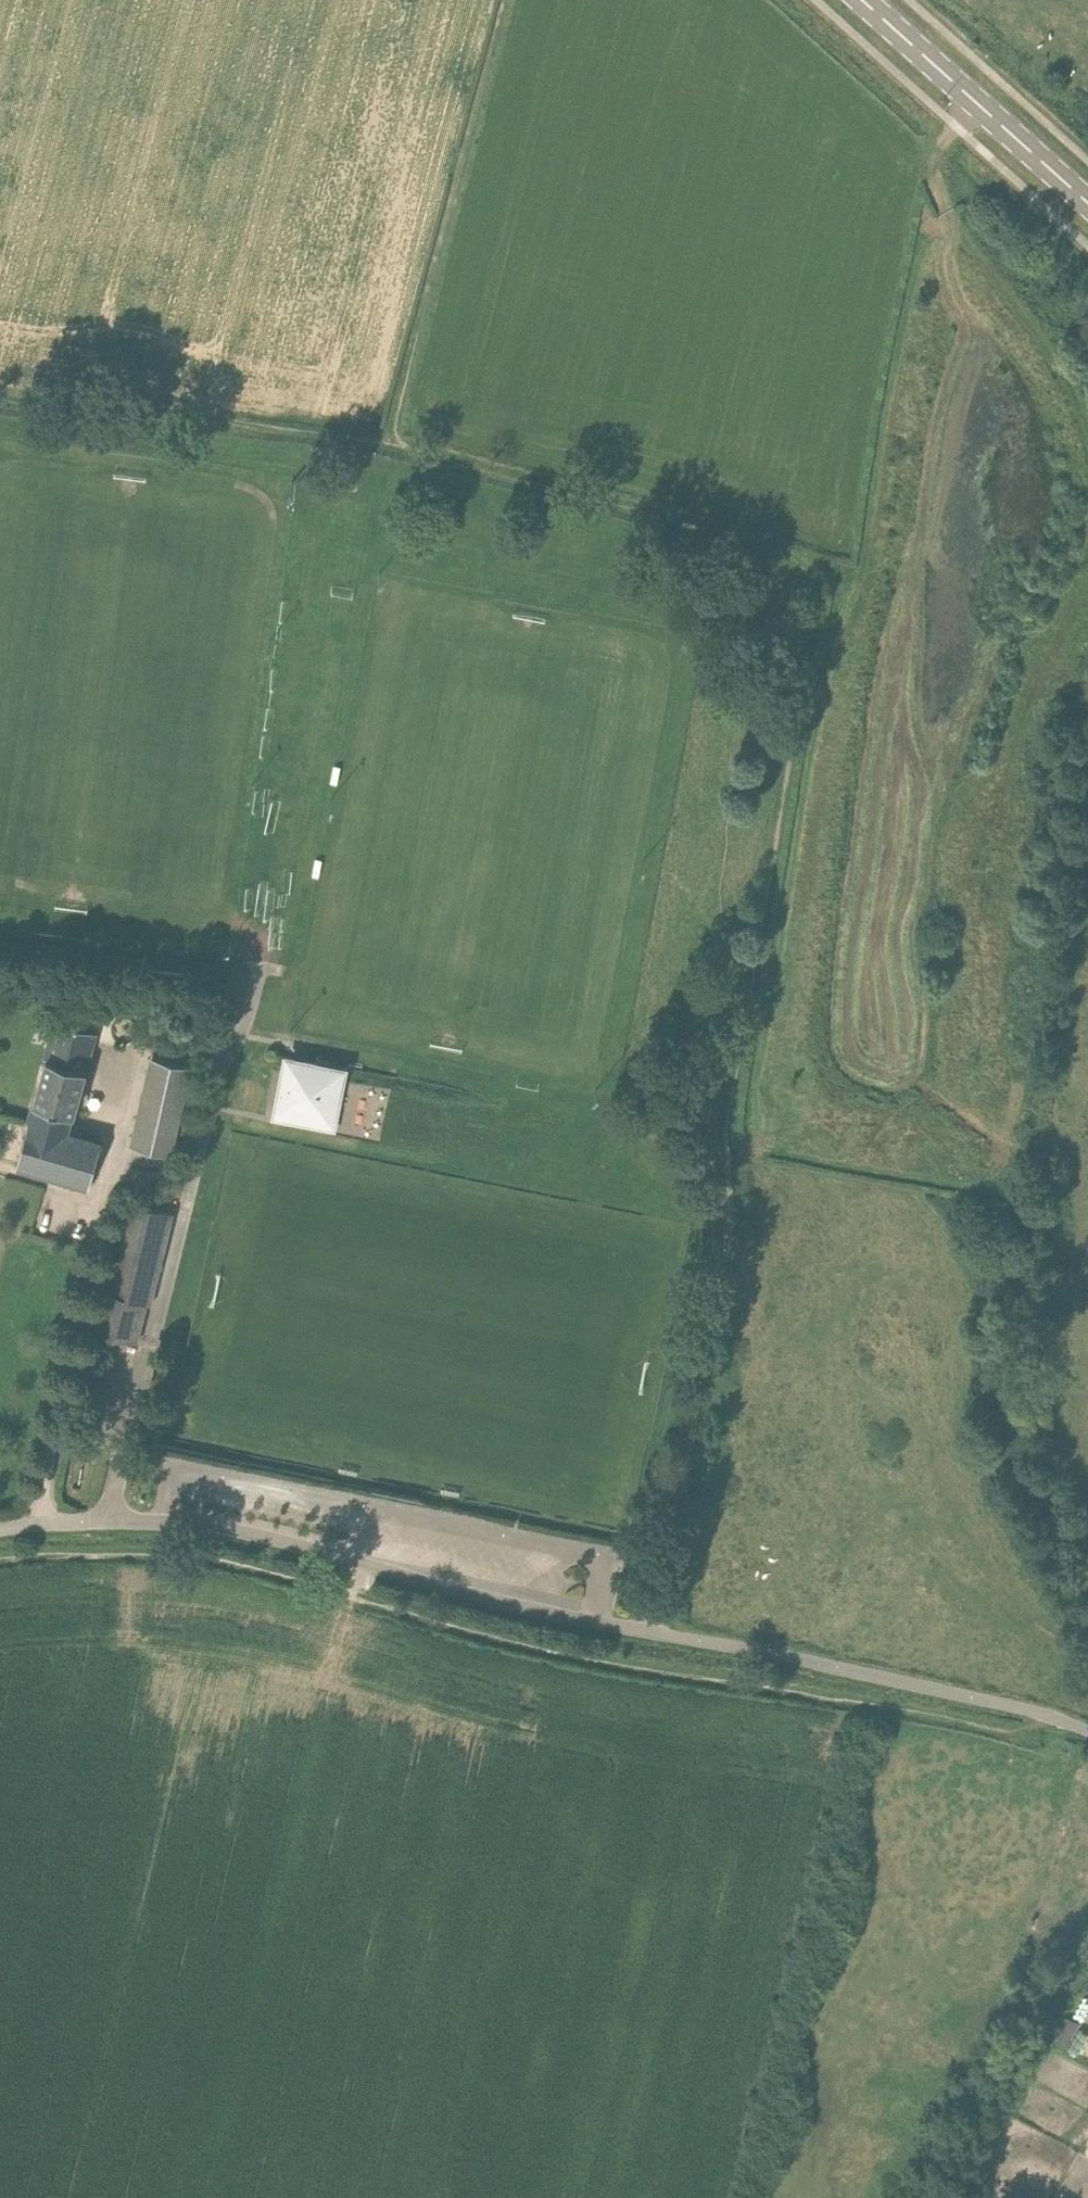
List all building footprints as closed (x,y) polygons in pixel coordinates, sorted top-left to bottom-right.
[(56,1022),(44,1062),(83,1073),(93,1033),(77,1028),(77,1026),(74,1026),(74,1027),(56,1022)] [(181,1108),(186,1085),(191,1063),(152,1055),(132,1143),(187,1156),(197,1112),(181,1108)] [(345,1068),(285,1056),(273,1117),(334,1129),(345,1068)] [(66,1132),(83,1073),(44,1062),(14,1163),(88,1185),(101,1142),(66,1132)] [(107,1292),(102,1311),(97,1332),(137,1342),(146,1303),(151,1304),(173,1213),(133,1203),(111,1293),(107,1292)]
